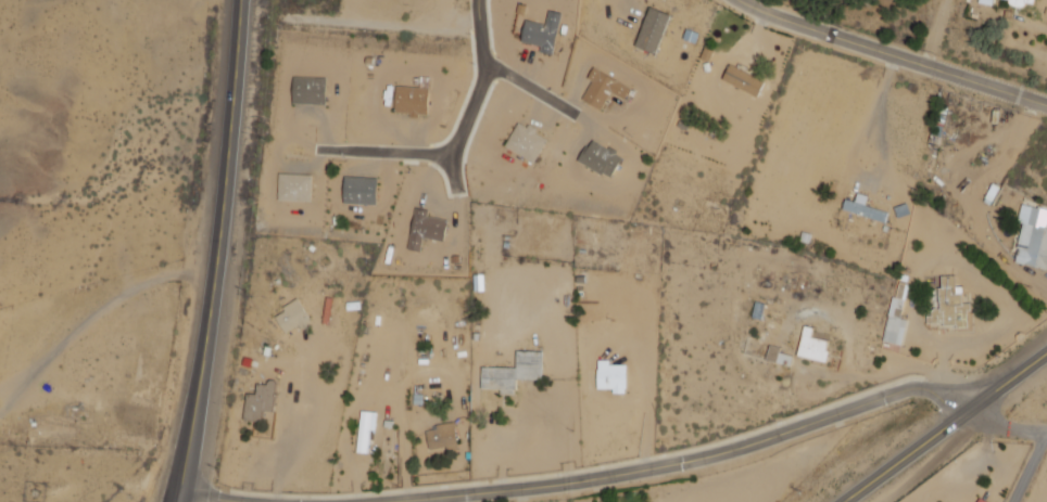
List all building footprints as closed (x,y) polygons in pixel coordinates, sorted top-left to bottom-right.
[(671,14),(650,6),(635,45),(655,53),(671,14)] [(562,13),(549,10),(546,24),(525,20),(521,41),(541,45),(539,51),(553,54),(562,13)] [(722,79),(757,96),(765,80),(730,64),(722,79)] [(582,99),(602,109),(611,92),(624,99),(631,87),(594,67),(588,78),(592,80),(582,99)] [(293,104),(325,104),(326,78),(294,77),(293,104)] [(428,113),(429,78),(424,78),(424,87),(396,86),(395,114),(418,114),(418,113),(428,113)] [(534,162),(547,138),(518,122),(505,146),(534,162)] [(622,154),(588,140),(579,163),(612,177),(622,154)] [(311,174),(278,173),(278,200),(311,201),(311,174)] [(343,203),(376,204),(377,178),(344,177),(343,203)] [(842,209),(885,222),(888,211),(865,205),(868,196),(857,193),(855,201),(845,199),(842,209)] [(1024,204),(1013,261),(1046,268),(1046,227),(1046,226),(1046,223),(1046,209),(1024,204)] [(420,251),(423,237),(443,241),(448,220),(427,216),(429,209),(416,207),(407,248),(420,251)] [(969,330),(968,302),(962,302),(962,285),(957,285),(957,275),(939,275),(940,308),(929,309),(929,326),(956,326),(956,331),(969,330)] [(902,344),(907,319),(901,317),(908,284),(896,282),(884,340),(902,344)] [(285,333),(300,324),(303,328),(312,322),(298,299),(274,314),(285,333)] [(812,327),(804,325),(797,355),(825,361),(829,341),(810,337),(812,327)] [(791,355),(779,353),(780,347),(769,345),(766,361),(790,365),(791,355)] [(541,379),(541,351),(516,350),(516,367),(481,366),(481,388),(501,389),(500,394),(515,394),(516,378),(541,379)] [(626,364),(609,365),(608,360),(597,360),(597,388),(613,388),(613,393),(626,393),(626,364)] [(247,393),(245,420),(261,422),(262,410),(273,411),(275,383),(258,382),(257,394),(247,393)] [(375,430),(377,412),(361,410),(357,451),(367,452),(370,430),(375,430)] [(430,449),(457,447),(455,422),(428,425),(430,449)]
